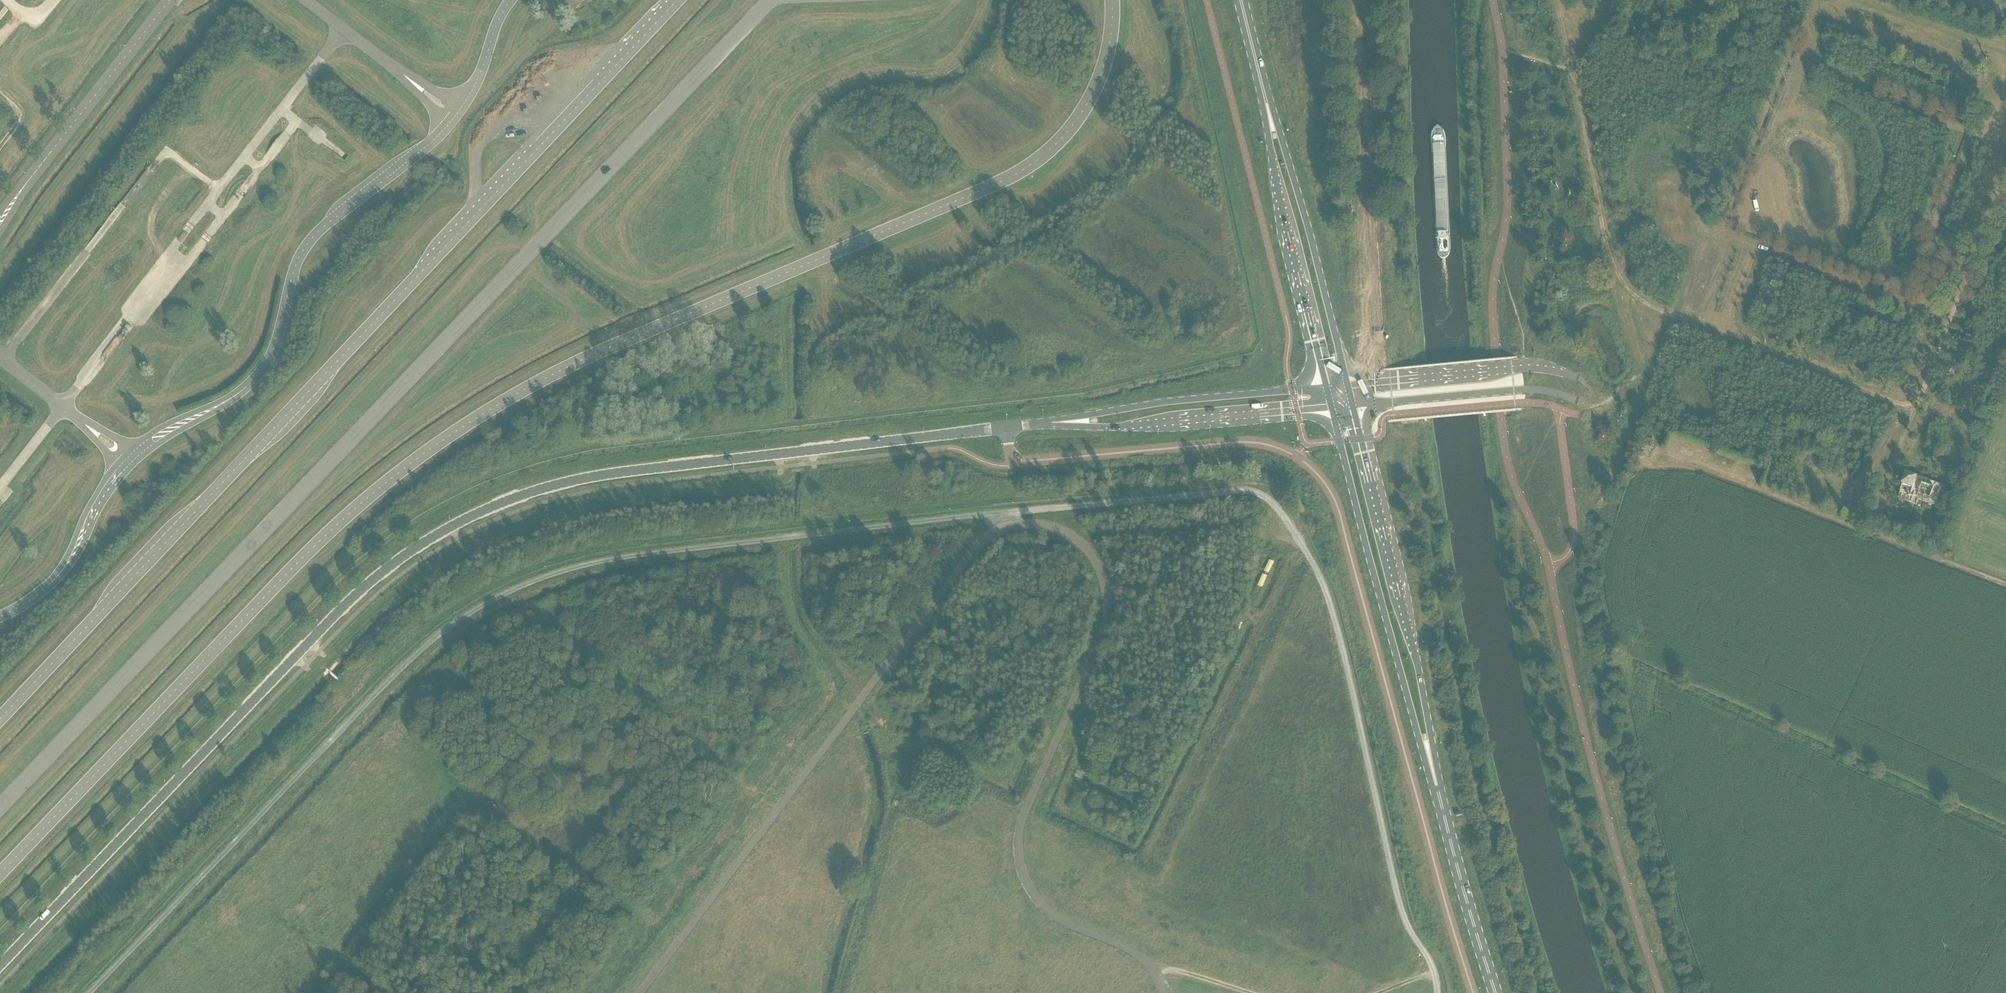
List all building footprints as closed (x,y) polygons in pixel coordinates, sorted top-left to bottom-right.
[(1644,437),(1638,452),(1648,456),(1654,441),(1644,437)] [(1933,502),(1938,484),(1907,476),(1903,494),(1933,502)]
